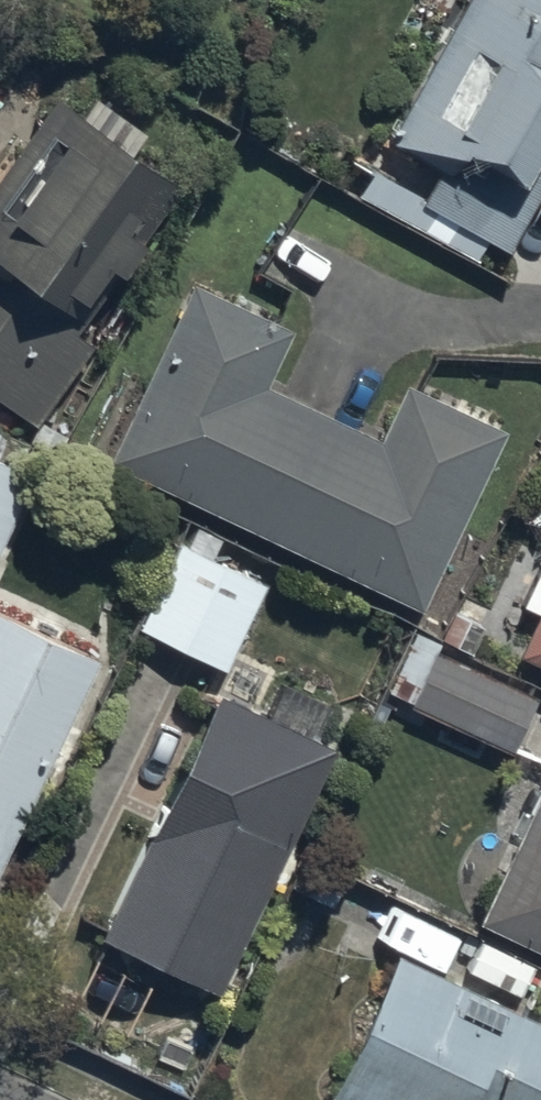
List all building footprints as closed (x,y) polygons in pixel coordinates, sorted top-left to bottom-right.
[(390,146),(437,171),(420,201),(374,176),(358,206),(473,269),(485,249),(502,258),(533,202),(514,192),(540,143),(540,0),(469,0),(390,146)] [(0,295),(0,406),(37,431),(90,350),(75,340),(113,282),(122,287),(144,254),(125,242),(136,225),(151,235),(179,192),(133,161),(146,142),(91,106),(81,121),(56,104),(0,189),(0,265),(14,275),(0,295)] [(292,336),(193,292),(109,470),(421,617),(502,437),(406,394),(384,444),(267,391),(292,336)] [(1,556),(29,483),(15,477),(27,445),(0,435),(0,556),(1,556)] [(192,526),(138,631),(226,674),(267,590),(203,559),(214,537),(192,526)] [(538,566),(517,609),(539,619),(519,660),(540,670),(540,568),(538,566)] [(0,622),(0,875),(98,668),(0,622)] [(412,636),(384,693),(507,757),(533,706),(433,654),(436,649),(412,636)] [(334,755),(217,700),(100,943),(220,998),(334,755)] [(472,929),(540,961),(540,781),(472,929)] [(392,962),(329,1099),(540,1099),(540,1032),(392,962)]
